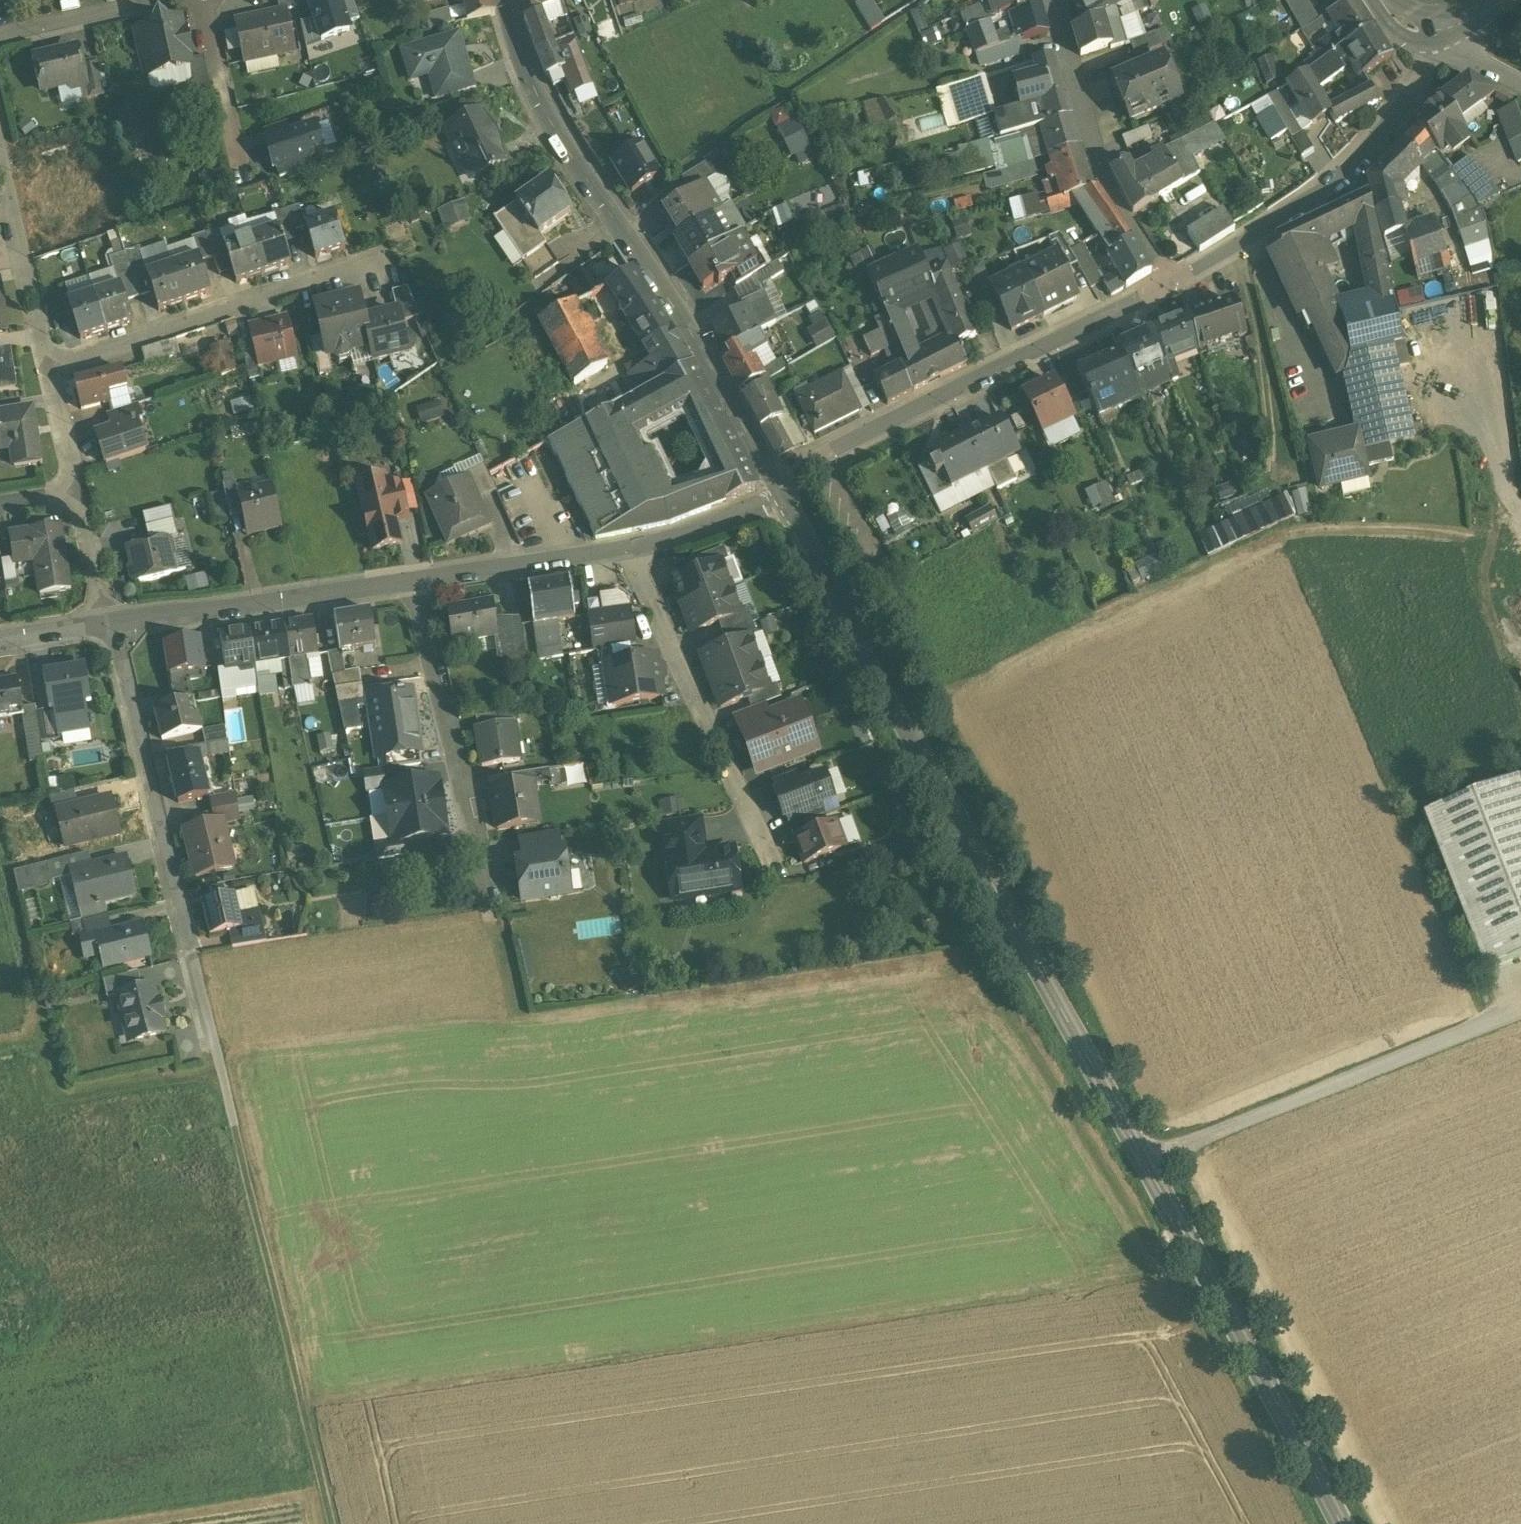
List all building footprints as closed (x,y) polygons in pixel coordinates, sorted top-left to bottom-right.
[(280,11),(286,10),(298,8),(296,0),(277,0),(280,11)] [(322,41),(349,32),(347,25),(339,0),(309,0),(322,41)] [(347,25),(359,21),(353,0),(339,0),(347,25)] [(430,28),(452,22),(447,0),(424,0),(430,28)] [(468,19),(495,11),(493,0),(464,0),(468,19)] [(535,11),(541,9),(540,6),(558,0),(531,0),(535,11)] [(866,0),(864,0),(855,5),(871,31),(881,24),(866,0)] [(990,2),(995,17),(1007,13),(1018,8),(1020,13),(1040,6),(1038,0),(994,0),(990,2)] [(1084,23),(1118,8),(1130,2),(1129,0),(1073,0),(1084,23)] [(1118,8),(1122,20),(1123,21),(1136,16),(1143,12),(1149,10),(1145,0),(1134,0),(1130,2),(1118,8)] [(1335,9),(1353,0),(1330,0),(1335,9)] [(1331,11),(1335,17),(1341,27),(1349,41),(1374,25),(1358,0),(1353,0),(1335,9),(1331,11)] [(1020,13),(1016,14),(1023,39),(1048,34),(1040,6),(1020,13)] [(986,8),(965,16),(970,29),(989,23),(991,22),(986,8)] [(1118,8),(1102,15),(1105,25),(1122,20),(1118,8)] [(1306,8),(1295,15),(1302,28),(1314,21),(1311,16),(1306,8)] [(554,42),(542,9),(541,9),(535,11),(525,15),(547,73),(564,67),(565,66),(556,45),(555,46),(554,42)] [(280,11),(236,21),(245,62),(295,51),(286,10),(280,11)] [(1331,11),(1320,17),(1325,23),(1335,17),(1331,11)] [(620,34),(611,14),(596,21),(605,40),(620,34)] [(1112,45),(1105,25),(1102,15),(1084,23),(1072,29),(1080,55),(1110,46),(1112,45)] [(1112,45),(1110,46),(1111,49),(1130,42),(1143,37),(1136,16),(1123,21),(1122,20),(1105,25),(1112,45)] [(1302,28),(1301,28),(1305,35),(1325,23),(1320,17),(1314,21),(1302,28)] [(180,19),(135,29),(140,52),(147,57),(151,75),(166,72),(170,65),(177,70),(191,67),(189,60),(187,49),(183,47),(182,40),(184,36),(180,19)] [(970,29),(968,30),(977,53),(998,46),(994,37),(989,23),(970,29)] [(1349,41),(1344,44),(1350,54),(1363,75),(1393,56),(1374,25),(1349,41)] [(1341,27),(1311,47),(1321,61),(1332,53),(1332,52),(1344,44),(1349,41),(1341,27)] [(1301,28),(1295,32),(1304,46),(1310,42),(1305,35),(1301,28)] [(1012,30),(999,33),(994,37),(998,46),(1014,41),(1012,30)] [(1143,37),(1130,42),(1136,57),(1163,46),(1156,32),(1143,37)] [(457,35),(403,51),(409,74),(428,68),(437,97),(474,86),(466,59),(465,60),(457,35)] [(592,83),(574,35),(554,42),(555,46),(556,45),(565,66),(564,67),(573,91),(592,83)] [(998,46),(977,53),(982,66),(1024,54),(1020,40),(1014,41),(998,46)] [(1321,61),(1306,72),(1311,80),(1316,78),(1318,81),(1342,65),(1339,62),(1350,54),(1344,44),(1332,52),(1332,53),(1321,61)] [(81,64),(78,52),(75,50),(35,59),(42,91),(68,85),(71,89),(79,87),(86,85),(81,64)] [(1271,52),(1255,61),(1266,82),(1282,74),(1271,52)] [(205,56),(189,60),(191,67),(193,76),(186,78),(192,102),(214,96),(205,56)] [(1054,56),(1035,60),(1039,75),(1058,70),(1054,56)] [(1163,59),(1113,79),(1130,120),(1180,99),(1163,59)] [(97,60),(81,64),(86,85),(79,87),(83,101),(105,96),(97,60)] [(592,83),(573,91),(564,67),(549,73),(554,84),(564,80),(570,95),(568,95),(574,106),(598,97),(593,83),(592,83)] [(1039,75),(1019,80),(1026,106),(1066,95),(1058,70),(1039,75)] [(1311,80),(1306,72),(1287,84),(1311,123),(1330,112),(1330,111),(1328,107),(1311,80)] [(1468,75),(1414,115),(1421,125),(1418,127),(1445,163),(1464,147),(1448,124),(1456,118),(1457,120),(1494,92),(1468,75)] [(984,77),(965,82),(945,87),(956,126),(996,115),(984,77)] [(1370,86),(1328,107),(1330,111),(1330,112),(1336,122),(1378,101),(1370,86)] [(1300,131),(1276,91),(1273,93),(1267,97),(1287,130),(1291,137),(1300,131)] [(1066,95),(1026,106),(1028,112),(996,122),(1000,138),(1025,131),(1042,126),(1041,126),(1072,117),(1066,95)] [(866,127),(891,119),(884,99),(859,107),(866,127)] [(1497,112),(1510,140),(1518,161),(1520,159),(1520,120),(1514,105),(1497,112)] [(1287,130),(1274,108),(1258,117),(1271,139),(1287,130)] [(507,162),(483,111),(447,128),(462,161),(466,159),(475,177),(507,162)] [(773,128),(796,166),(813,156),(791,117),(773,128)] [(1072,117),(1041,126),(1042,126),(1044,136),(1040,137),(1044,149),(1048,148),(1050,156),(1080,147),(1081,147),(1072,117)] [(287,123),(264,130),(267,142),(290,134),(287,123)] [(1214,124),(1183,140),(1191,154),(1223,138),(1214,124)] [(267,142),(266,142),(274,167),(276,166),(310,155),(323,150),(315,126),(290,134),(267,142)] [(1148,126),(1122,136),(1127,147),(1152,137),(1148,126)] [(1445,163),(1418,127),(1407,138),(1421,163),(1435,178),(1436,172),(1446,164),(1445,163)] [(1025,131),(1000,138),(987,142),(991,156),(991,157),(1003,154),(1009,152),(1008,149),(1028,143),(1025,131)] [(1407,138),(1367,178),(1379,216),(1399,211),(1391,185),(1421,163),(1407,138)] [(1183,140),(1163,149),(1182,182),(1200,171),(1195,163),(1195,162),(1191,154),(1183,140)] [(639,144),(613,160),(632,191),(659,175),(639,144)] [(1093,189),(1080,147),(1050,156),(1054,167),(1055,169),(1054,169),(1057,179),(1063,198),(1083,192),(1093,189)] [(1500,193),(1470,156),(1464,147),(1445,163),(1446,164),(1478,204),(1500,193)] [(1163,149),(1150,155),(1152,159),(1143,164),(1149,175),(1145,177),(1158,196),(1182,182),(1163,149)] [(991,156),(983,158),(985,169),(1005,164),(1003,154),(991,157),(991,156)] [(1125,154),(1108,160),(1111,170),(1129,161),(1125,154)] [(310,155),(276,166),(280,177),(314,166),(310,155)] [(1133,169),(1129,161),(1111,170),(1133,210),(1158,196),(1145,177),(1149,175),(1143,164),(1133,169)] [(706,164),(682,179),(690,191),(704,182),(705,184),(715,178),(706,164)] [(1478,204),(1446,164),(1436,172),(1435,178),(1454,218),(1482,209),(1478,204)] [(1054,167),(1046,169),(1049,181),(1057,179),(1054,169),(1055,169),(1054,167)] [(1049,181),(1044,182),(1050,202),(1063,198),(1057,179),(1049,181)] [(548,181),(517,202),(539,233),(570,212),(548,181)] [(690,191),(661,209),(678,237),(710,217),(721,210),(705,184),(704,182),(690,191)] [(1093,189),(1083,192),(1083,193),(1085,196),(1089,201),(1102,194),(1097,187),(1093,189)] [(1050,202),(1047,203),(1050,212),(1078,202),(1082,198),(1079,193),(1063,198),(1050,202)] [(1102,194),(1089,201),(1108,229),(1099,235),(1105,247),(1108,252),(1116,247),(1131,237),(1112,207),(1112,208),(1102,194)] [(1367,194),(1312,219),(1321,237),(1354,221),(1360,249),(1380,244),(1373,213),(1367,194)] [(1037,195),(1021,199),(1026,217),(1042,213),(1037,195)] [(517,202),(494,218),(523,260),(546,243),(539,233),(517,202)] [(299,207),(287,212),(294,233),(305,229),(304,225),(305,225),(299,207)] [(1482,209),(1454,218),(1464,247),(1491,238),(1482,209)] [(1222,210),(1187,231),(1200,250),(1235,229),(1222,210)] [(1399,211),(1379,216),(1385,236),(1404,229),(1399,211)] [(287,212),(273,216),(278,228),(282,238),(284,243),(296,239),(294,233),(287,212)] [(910,230),(920,257),(972,240),(964,213),(929,222),(910,230)] [(305,225),(304,225),(305,229),(315,259),(345,249),(339,233),(340,232),(334,215),(305,225)] [(678,237),(675,239),(689,263),(725,241),(710,217),(678,237)] [(1312,219),(1279,234),(1285,247),(1271,254),(1299,314),(1308,310),(1334,298),(1320,270),(1334,264),(1321,237),(1312,219)] [(1446,255),(1436,224),(1436,223),(1404,234),(1414,265),(1417,264),(1446,255)] [(278,228),(251,237),(264,274),(291,265),(284,243),(282,238),(278,228)] [(219,230),(207,234),(214,258),(227,254),(224,246),(225,246),(219,230)] [(753,255),(740,232),(725,241),(739,265),(716,279),(719,284),(730,277),(735,286),(766,267),(757,252),(753,255)] [(207,234),(192,239),(198,257),(199,257),(201,262),(214,258),(207,234)] [(1060,234),(1049,238),(1056,254),(1057,254),(1061,262),(1073,255),(1060,234)] [(1098,234),(1082,244),(1090,256),(1105,247),(1099,235),(1098,234)] [(225,246),(224,246),(227,254),(227,257),(232,272),(236,283),(264,274),(251,237),(225,246)] [(1131,237),(1116,247),(1122,258),(1138,249),(1131,237)] [(130,238),(120,242),(124,254),(125,254),(134,251),(130,238)] [(725,241),(689,263),(703,287),(716,279),(739,265),(725,241)] [(546,243),(523,260),(535,277),(558,261),(546,243)] [(1380,244),(1360,249),(1374,309),(1394,304),(1395,304),(1384,259),(1380,244)] [(947,254),(955,274),(971,268),(962,248),(947,254)] [(134,251),(125,254),(131,275),(146,269),(139,249),(134,251)] [(1122,258),(1114,263),(1118,271),(1143,256),(1138,249),(1122,258)] [(918,253),(868,276),(882,307),(897,300),(900,307),(901,307),(916,299),(933,291),(934,291),(928,274),(920,257),(918,253)] [(124,254),(110,259),(117,279),(131,275),(125,254),(124,254)] [(227,254),(214,258),(220,276),(232,272),(227,257),(227,254)] [(1056,254),(1023,270),(1023,271),(1044,314),(1078,297),(1061,262),(1057,254),(1056,254)] [(859,255),(850,259),(856,274),(866,270),(859,255)] [(1446,255),(1417,264),(1420,275),(1449,266),(1446,255)] [(1090,256),(1078,263),(1092,286),(1103,279),(1090,256)] [(1118,271),(1104,279),(1112,293),(1151,270),(1143,256),(1118,271)] [(198,257),(172,265),(185,303),(211,294),(201,262),(199,257),(198,257)] [(172,265),(146,274),(158,311),(185,303),(172,265)] [(991,286),(980,265),(971,268),(974,277),(972,278),(981,300),(994,294),(991,286)] [(946,267),(928,274),(934,291),(933,291),(953,339),(956,345),(957,344),(975,336),(946,267)] [(599,285),(588,269),(571,280),(584,298),(602,289),(599,285)] [(652,297),(634,270),(621,277),(618,271),(609,276),(610,278),(612,281),(611,282),(612,284),(613,283),(621,298),(618,300),(622,307),(622,308),(625,313),(652,297)] [(1023,270),(991,286),(994,294),(1012,330),(1044,314),(1023,271),(1023,270)] [(64,281),(66,293),(111,284),(108,273),(64,281)] [(610,278),(599,285),(602,289),(612,284),(611,282),(612,281),(610,278)] [(566,305),(541,319),(553,343),(587,325),(586,325),(622,308),(622,307),(618,300),(621,298),(613,283),(612,284),(602,289),(584,298),(576,302),(575,303),(574,301),(566,305)] [(120,285),(93,294),(106,331),(132,322),(120,285)] [(1395,290),(1398,304),(1422,299),(1419,285),(1395,290)] [(408,288),(392,292),(397,314),(399,313),(401,322),(420,318),(408,288)] [(576,302),(569,291),(560,296),(566,305),(574,301),(575,303),(576,302)] [(763,292),(742,302),(744,307),(738,310),(735,305),(723,311),(726,316),(714,322),(726,346),(745,336),(777,321),(763,292)] [(93,294),(67,302),(80,339),(106,331),(93,294)] [(359,296),(315,307),(322,337),(327,357),(329,357),(335,355),(335,359),(339,361),(349,359),(351,355),(351,351),(370,347),(365,321),(359,296)] [(672,328),(652,297),(625,313),(652,357),(680,342),(672,328)] [(1342,316),(1334,298),(1308,310),(1338,373),(1346,368),(1350,353),(1341,316),(1342,316)] [(897,300),(882,307),(886,315),(891,326),(891,327),(902,322),(902,323),(903,323),(905,316),(901,307),(900,307),(897,300)] [(1233,300),(1187,315),(1187,316),(1198,350),(1199,350),(1245,335),(1233,300)] [(1342,316),(1341,316),(1350,353),(1392,343),(1403,341),(1394,304),(1374,309),(1342,316)] [(365,321),(370,347),(373,360),(408,351),(412,348),(414,343),(413,337),(409,334),(404,333),(401,322),(399,313),(397,314),(365,321)] [(820,315),(801,326),(813,348),(832,337),(820,315)] [(886,315),(874,320),(880,331),(891,326),(886,315)] [(1187,316),(1152,329),(1165,363),(1198,350),(1187,316)] [(287,318),(249,327),(256,353),(258,365),(296,356),(287,318)] [(902,323),(902,322),(891,327),(898,343),(906,361),(901,364),(913,390),(928,383),(916,357),(902,323)] [(574,383),(607,365),(587,325),(553,343),(574,383)] [(880,331),(863,339),(871,355),(892,346),(898,343),(891,327),(891,326),(880,331)] [(1152,329),(1117,344),(1119,350),(1131,377),(1165,363),(1152,329)] [(769,378),(745,336),(726,346),(730,354),(723,358),(743,393),(766,380),(769,378)] [(322,337),(310,340),(319,375),(332,372),(329,357),(327,357),(322,337)] [(953,339),(916,357),(928,383),(966,365),(957,344),(956,345),(953,339)] [(168,341),(141,350),(145,364),(172,357),(168,341)] [(213,342),(215,372),(228,371),(226,342),(213,342)] [(680,342),(652,357),(665,377),(692,362),(680,342)] [(906,361),(898,343),(892,346),(896,355),(900,363),(901,364),(906,361)] [(1392,343),(1350,353),(1346,368),(1344,378),(1356,430),(1361,449),(1388,444),(1414,438),(1392,343)] [(0,352),(0,389),(15,387),(9,350),(0,352)] [(1119,350),(1077,368),(1086,391),(1098,418),(1141,399),(1139,395),(1131,377),(1119,350)] [(256,353),(244,356),(250,379),(261,377),(258,365),(256,353)] [(652,357),(615,379),(625,399),(665,377),(652,357)] [(625,399),(621,401),(638,436),(687,410),(697,432),(724,418),(692,362),(665,377),(625,399)] [(900,363),(875,376),(888,403),(913,390),(901,364),(900,363)] [(1163,364),(1131,377),(1139,395),(1171,382),(1163,364)] [(1077,368),(1065,373),(1066,376),(1075,396),(1086,391),(1077,368)] [(122,370),(75,382),(82,409),(110,402),(108,392),(127,388),(122,370)] [(842,373),(796,395),(814,432),(860,409),(842,373)] [(1075,396),(1066,376),(1054,381),(1066,407),(1072,404),(1077,401),(1075,396)] [(1053,379),(1023,394),(1043,434),(1072,420),(1066,407),(1054,381),(1053,379)] [(766,380),(743,393),(761,425),(775,418),(783,414),(766,380)] [(419,421),(440,415),(436,401),(415,407),(419,421)] [(638,436),(621,401),(592,417),(576,426),(610,495),(620,490),(632,530),(667,522),(711,505),(700,481),(673,490),(656,453),(655,451),(654,451),(653,451),(652,452),(648,454),(638,436)] [(137,404),(109,413),(114,428),(136,421),(136,422),(143,420),(137,404)] [(1,444),(2,448),(11,447),(14,466),(40,462),(32,409),(0,414),(0,444),(1,444)] [(724,418),(697,432),(713,466),(700,481),(711,505),(759,485),(742,451),(724,418)] [(775,418),(761,425),(778,455),(791,447),(775,418)] [(1000,418),(981,428),(980,425),(967,431),(986,470),(1006,460),(1018,454),(1000,418)] [(114,428),(96,433),(106,464),(146,451),(136,422),(136,421),(114,428)] [(576,426),(548,441),(594,537),(632,530),(620,490),(610,495),(576,426)] [(1356,430),(1309,441),(1321,487),(1368,476),(1365,466),(1361,449),(1356,430)] [(967,431),(931,449),(937,461),(936,462),(942,474),(943,473),(950,488),(986,470),(967,431)] [(1388,444),(1361,449),(1365,466),(1392,460),(1388,444)] [(1006,460),(986,470),(997,491),(1017,482),(1006,460)] [(484,464),(465,473),(469,482),(470,482),(478,499),(496,491),(484,464)] [(1084,490),(1093,511),(1113,501),(1103,481),(1084,490)] [(399,482),(386,486),(394,522),(395,521),(395,523),(408,520),(399,482)] [(469,482),(429,500),(448,542),(489,524),(478,499),(470,482),(469,482)] [(386,486),(373,489),(372,486),(368,483),(358,485),(373,550),(400,543),(395,523),(395,521),(394,522),(386,486)] [(237,490),(236,484),(223,487),(228,510),(240,507),(236,491),(237,490)] [(273,489),(252,494),(251,487),(237,490),(236,491),(240,507),(246,530),(259,527),(260,532),(282,527),(273,489)] [(1256,517),(1263,532),(1296,517),(1289,502),(1256,517)] [(888,515),(892,534),(908,531),(904,511),(888,515)] [(1199,534),(1209,556),(1259,535),(1249,513),(1199,534)] [(174,519),(146,526),(150,543),(167,539),(179,536),(174,519)] [(60,526),(30,531),(9,535),(13,560),(34,557),(40,594),(71,589),(66,557),(65,557),(60,526)] [(150,543),(141,545),(139,544),(134,545),(133,547),(128,549),(132,565),(130,569),(132,579),(135,581),(174,571),(171,557),(173,553),(170,541),(167,539),(150,543)] [(724,545),(694,557),(698,568),(721,560),(721,561),(728,558),(724,545)] [(1129,581),(1159,571),(1154,555),(1123,565),(1129,581)] [(698,568),(672,578),(682,604),(731,586),(721,561),(721,560),(698,568)] [(570,580),(528,586),(533,624),(549,622),(574,618),(570,580)] [(731,586),(682,604),(692,631),(718,621),(741,612),(740,611),(731,586)] [(622,591),(600,594),(603,613),(631,609),(629,595),(622,591)] [(492,600),(447,607),(453,642),(498,635),(495,618),(492,600)] [(741,612),(718,621),(723,632),(753,621),(748,608),(740,611),(741,612)] [(603,613),(589,616),(594,651),(597,651),(633,645),(635,645),(631,609),(603,613)] [(370,610),(335,616),(340,650),(340,652),(341,652),(376,646),(370,610)] [(520,618),(495,618),(498,635),(502,660),(527,656),(520,618)] [(313,619),(284,624),(289,660),(307,657),(319,655),(313,619)] [(753,621),(723,632),(727,644),(750,636),(750,637),(757,634),(753,621)] [(549,622),(533,624),(538,660),(554,657),(553,651),(549,622)] [(284,624),(250,630),(255,665),(289,660),(284,624)] [(250,630),(221,634),(226,670),(255,665),(250,630)] [(727,644),(701,654),(711,680),(759,662),(750,637),(750,636),(727,644)] [(201,637),(165,643),(170,675),(187,672),(200,670),(206,669),(201,637)] [(633,645),(597,651),(599,666),(606,665),(606,664),(635,659),(633,645)] [(340,650),(328,653),(336,689),(362,685),(359,669),(345,672),(341,652),(340,652),(340,650)] [(635,659),(606,664),(606,665),(612,704),(662,696),(659,678),(663,677),(661,665),(657,665),(656,656),(635,659)] [(307,657),(289,660),(291,672),(293,689),(312,686),(308,663),(307,663),(307,657)] [(289,660),(255,665),(257,677),(291,672),(289,660)] [(759,662),(711,680),(721,706),(747,697),(769,688),(769,687),(759,662)] [(257,677),(255,665),(226,670),(219,671),(224,702),(236,700),(234,691),(259,687),(257,677)] [(80,667),(48,672),(54,709),(58,732),(59,732),(90,727),(80,667)] [(200,670),(187,672),(188,680),(201,678),(200,670)] [(187,672),(170,675),(175,703),(191,700),(188,680),(187,672)] [(0,681),(0,717),(22,713),(24,713),(23,707),(18,678),(0,681)] [(769,688),(747,697),(751,708),(781,697),(776,684),(769,687),(769,688)] [(362,685),(336,689),(339,705),(364,701),(362,685)] [(397,695),(368,699),(372,727),(380,726),(385,756),(419,751),(421,751),(412,692),(404,694),(404,692),(397,693),(397,695)] [(175,703),(155,708),(163,739),(201,730),(201,729),(202,728),(199,714),(197,714),(194,699),(191,700),(175,703)] [(364,701),(339,705),(345,732),(361,729),(358,707),(365,707),(364,701)] [(765,704),(733,716),(737,729),(742,727),(770,716),(765,704)] [(243,705),(227,708),(231,739),(247,736),(243,705)] [(35,706),(23,707),(24,713),(22,713),(30,762),(44,760),(41,742),(36,712),(35,706)] [(54,709),(36,712),(41,742),(61,739),(59,732),(58,732),(54,709)] [(517,709),(494,713),(496,725),(514,722),(514,724),(520,723),(517,709)] [(770,716),(742,727),(759,772),(815,750),(800,711),(788,709),(770,716)] [(494,713),(475,716),(477,728),(496,725),(494,713)] [(477,728),(475,728),(481,766),(520,760),(514,724),(514,722),(496,725),(477,728)] [(225,728),(203,731),(206,744),(227,741),(225,728)] [(185,748),(166,750),(169,762),(187,758),(185,748)] [(419,751),(385,756),(387,770),(397,768),(421,764),(419,751)] [(187,758),(169,762),(178,803),(209,796),(199,755),(187,758)] [(387,770),(365,773),(368,792),(386,789),(385,788),(399,786),(397,768),(387,770)] [(536,771),(508,775),(510,787),(533,784),(533,785),(538,784),(536,771)] [(795,773),(773,782),(777,793),(799,784),(795,773)] [(777,793),(775,793),(784,818),(820,804),(833,799),(824,775),(799,784),(777,793)] [(1517,779),(1423,815),(1485,972),(1520,958),(1520,789),(1517,779)] [(399,786),(385,788),(386,789),(390,816),(442,808),(437,780),(399,786)] [(510,787),(491,790),(497,829),(526,824),(524,808),(536,806),(533,785),(533,784),(510,787)] [(75,791),(50,797),(54,813),(57,812),(56,812),(78,806),(75,791)] [(236,795),(212,799),(215,812),(238,807),(236,795)] [(78,806),(56,812),(57,812),(65,847),(119,834),(111,798),(78,806)] [(657,802),(658,813),(684,808),(682,798),(657,802)] [(820,804),(786,817),(790,828),(824,816),(820,804)] [(238,807),(215,812),(217,823),(223,822),(223,824),(240,820),(238,807)] [(442,808),(390,816),(394,842),(394,843),(408,841),(446,835),(442,808)] [(824,816),(790,828),(795,840),(828,827),(824,816)] [(850,821),(837,826),(845,848),(859,843),(850,821)] [(217,823),(185,831),(196,875),(233,866),(223,824),(223,822),(217,823)] [(698,823),(663,828),(667,852),(702,847),(698,823)] [(828,827),(795,840),(804,864),(845,848),(836,824),(828,827)] [(557,833),(521,838),(525,861),(525,862),(544,859),(543,855),(560,852),(560,851),(557,833)] [(394,842),(376,845),(378,859),(410,854),(408,841),(394,843),(394,842)] [(702,847),(667,852),(668,860),(666,861),(672,899),(738,889),(732,851),(710,854),(708,857),(700,851),(702,848),(702,847)] [(560,852),(543,855),(544,859),(525,862),(525,861),(517,863),(523,901),(547,897),(551,899),(558,898),(560,895),(570,893),(566,870),(563,851),(560,851),(560,852)] [(71,875),(93,869),(90,854),(15,872),(19,893),(53,884),(51,880),(71,876),(71,875)] [(71,876),(80,909),(105,903),(135,896),(126,858),(104,863),(104,867),(93,869),(71,875),(71,876)] [(579,872),(566,870),(570,893),(583,892),(579,872)] [(239,896),(237,879),(217,882),(219,898),(206,899),(212,939),(228,937),(244,935),(239,896)] [(259,894),(239,896),(244,935),(228,937),(229,945),(265,940),(259,894)] [(82,920),(107,914),(105,903),(80,909),(82,920)] [(107,914),(82,920),(85,934),(94,932),(95,936),(112,932),(107,914)] [(112,932),(95,936),(100,956),(103,968),(150,956),(142,925),(112,932)] [(85,934),(79,936),(85,960),(100,956),(95,936),(94,932),(85,934)] [(138,972),(103,980),(108,999),(119,996),(119,995),(142,989),(138,972)] [(142,989),(119,995),(119,996),(123,1012),(121,1015),(123,1023),(132,1028),(135,1040),(164,1033),(161,1018),(164,1018),(160,1001),(157,1002),(153,987),(142,989)]
